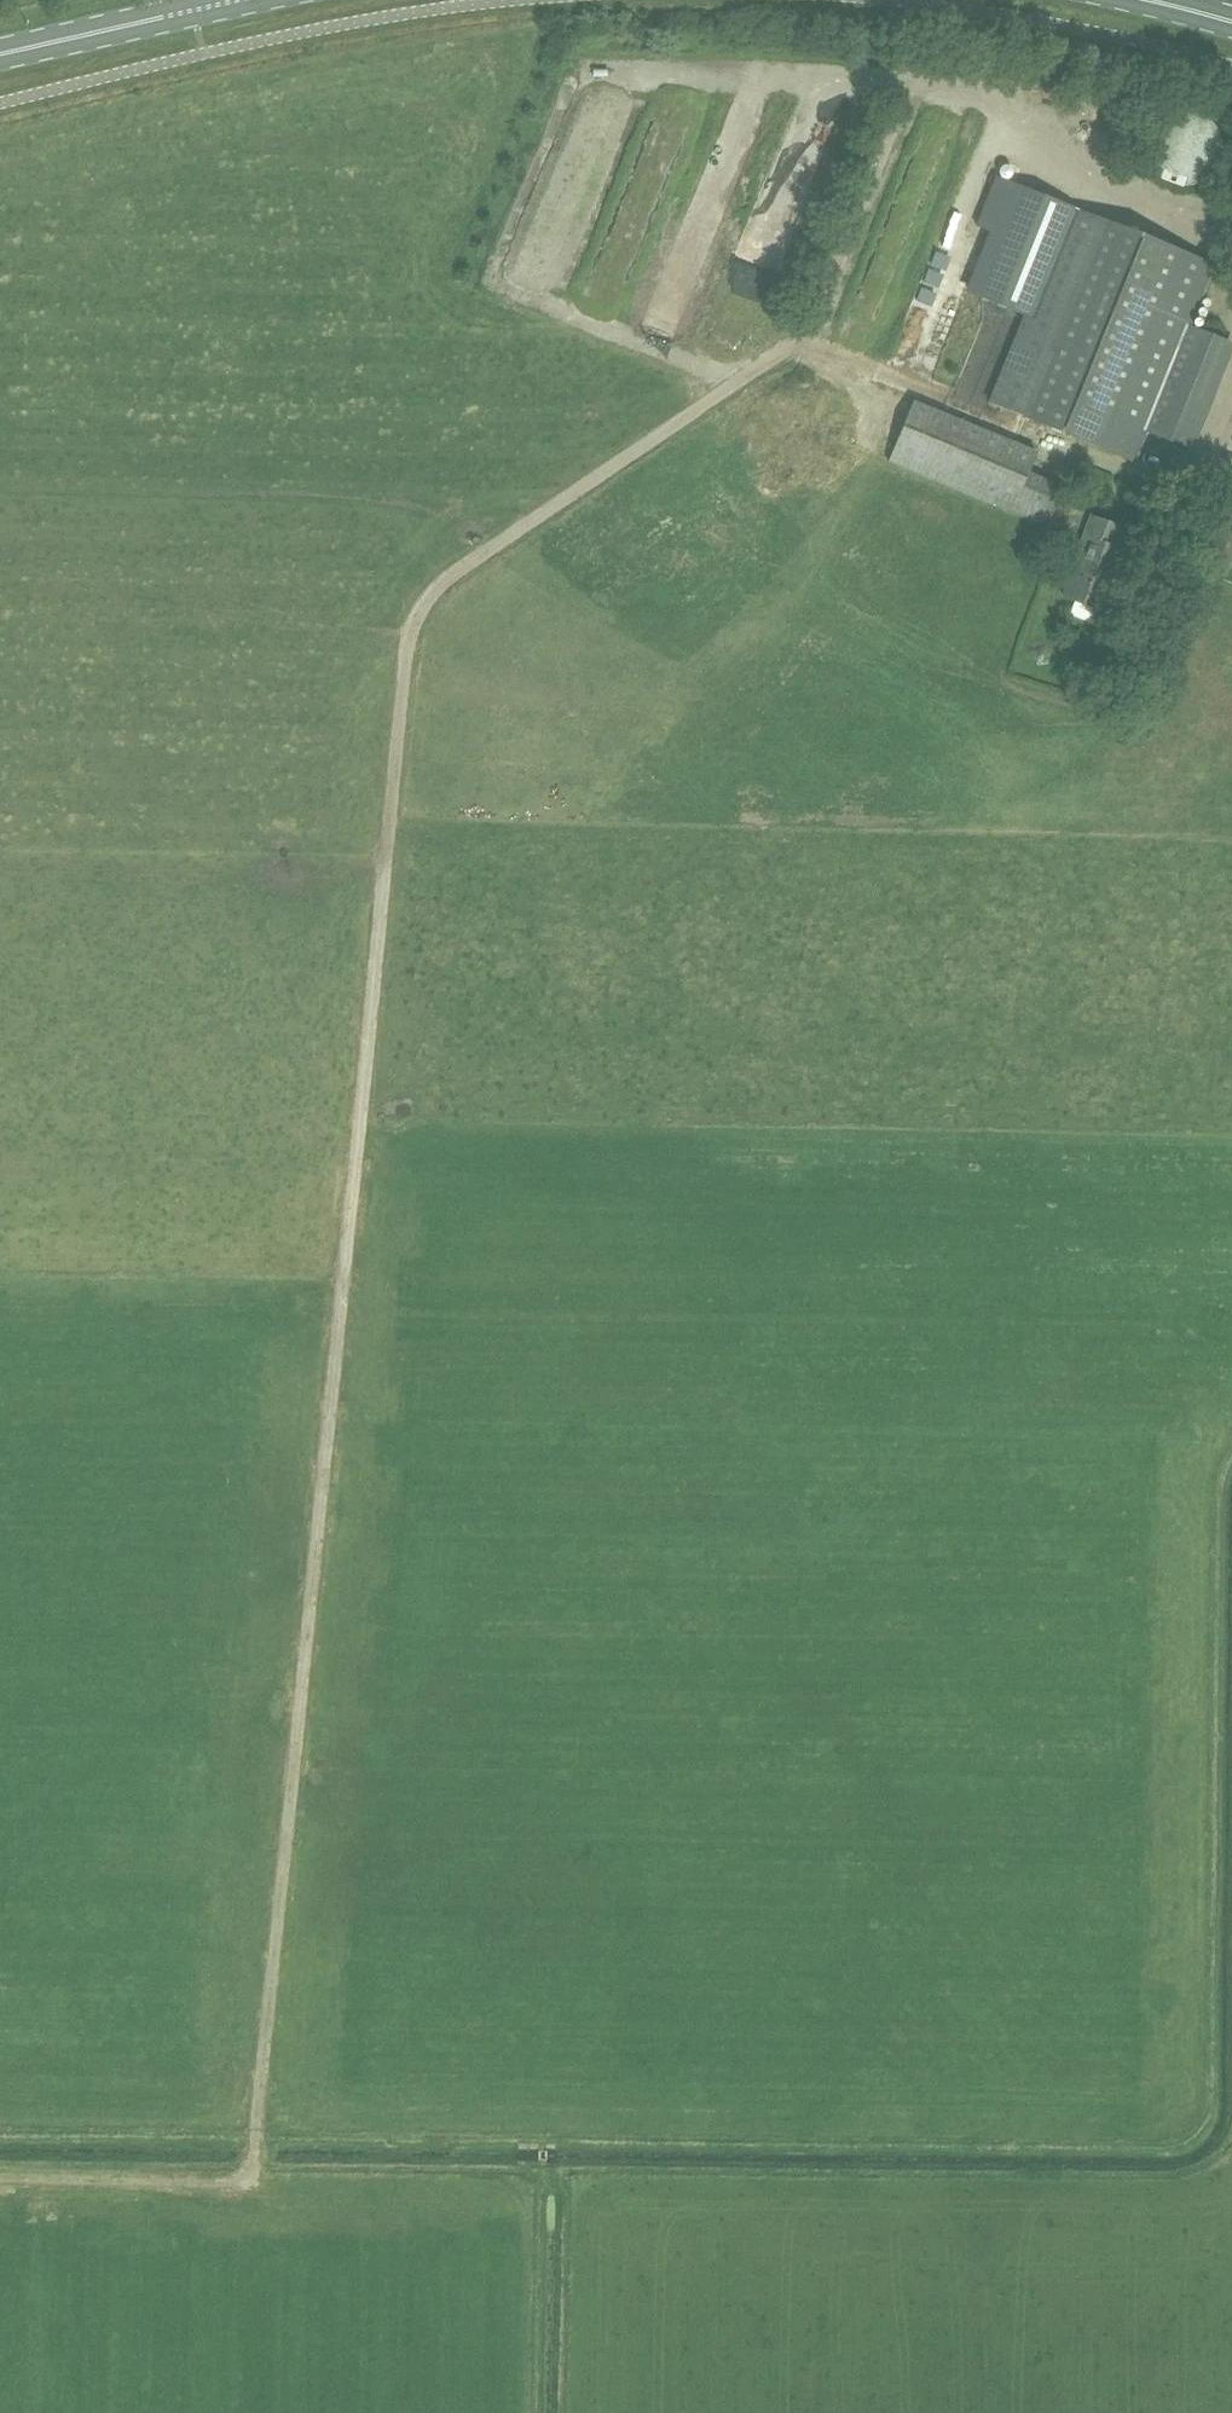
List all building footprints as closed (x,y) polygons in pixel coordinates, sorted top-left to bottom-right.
[(1206,117),(1189,111),(1180,112),(1172,113),(1163,118),(1154,128),(1148,142),(1148,154),(1152,166),(1158,174),(1167,181),(1179,184),(1193,184),(1206,179),(1218,166),(1222,150),(1221,139),(1216,128),(1206,117)] [(990,399),(1129,458),(1210,265),(1068,205),(986,172),(968,217),(990,226),(966,285),(1026,310),(990,399)] [(768,197),(765,207),(794,214),(797,204),(768,197)] [(1231,356),(1231,334),(1211,327),(1197,369),(1191,367),(1174,419),(1170,430),(1205,441),(1231,356)] [(890,461),(1013,513),(1038,454),(914,402),(890,461)] [(1231,529),(1231,509),(1211,500),(1191,550),(1219,562),(1231,529)] [(1079,556),(1064,597),(1101,611),(1115,572),(1118,573),(1125,552),(1116,548),(1123,528),(1091,517),(1077,555),(1079,556)]
